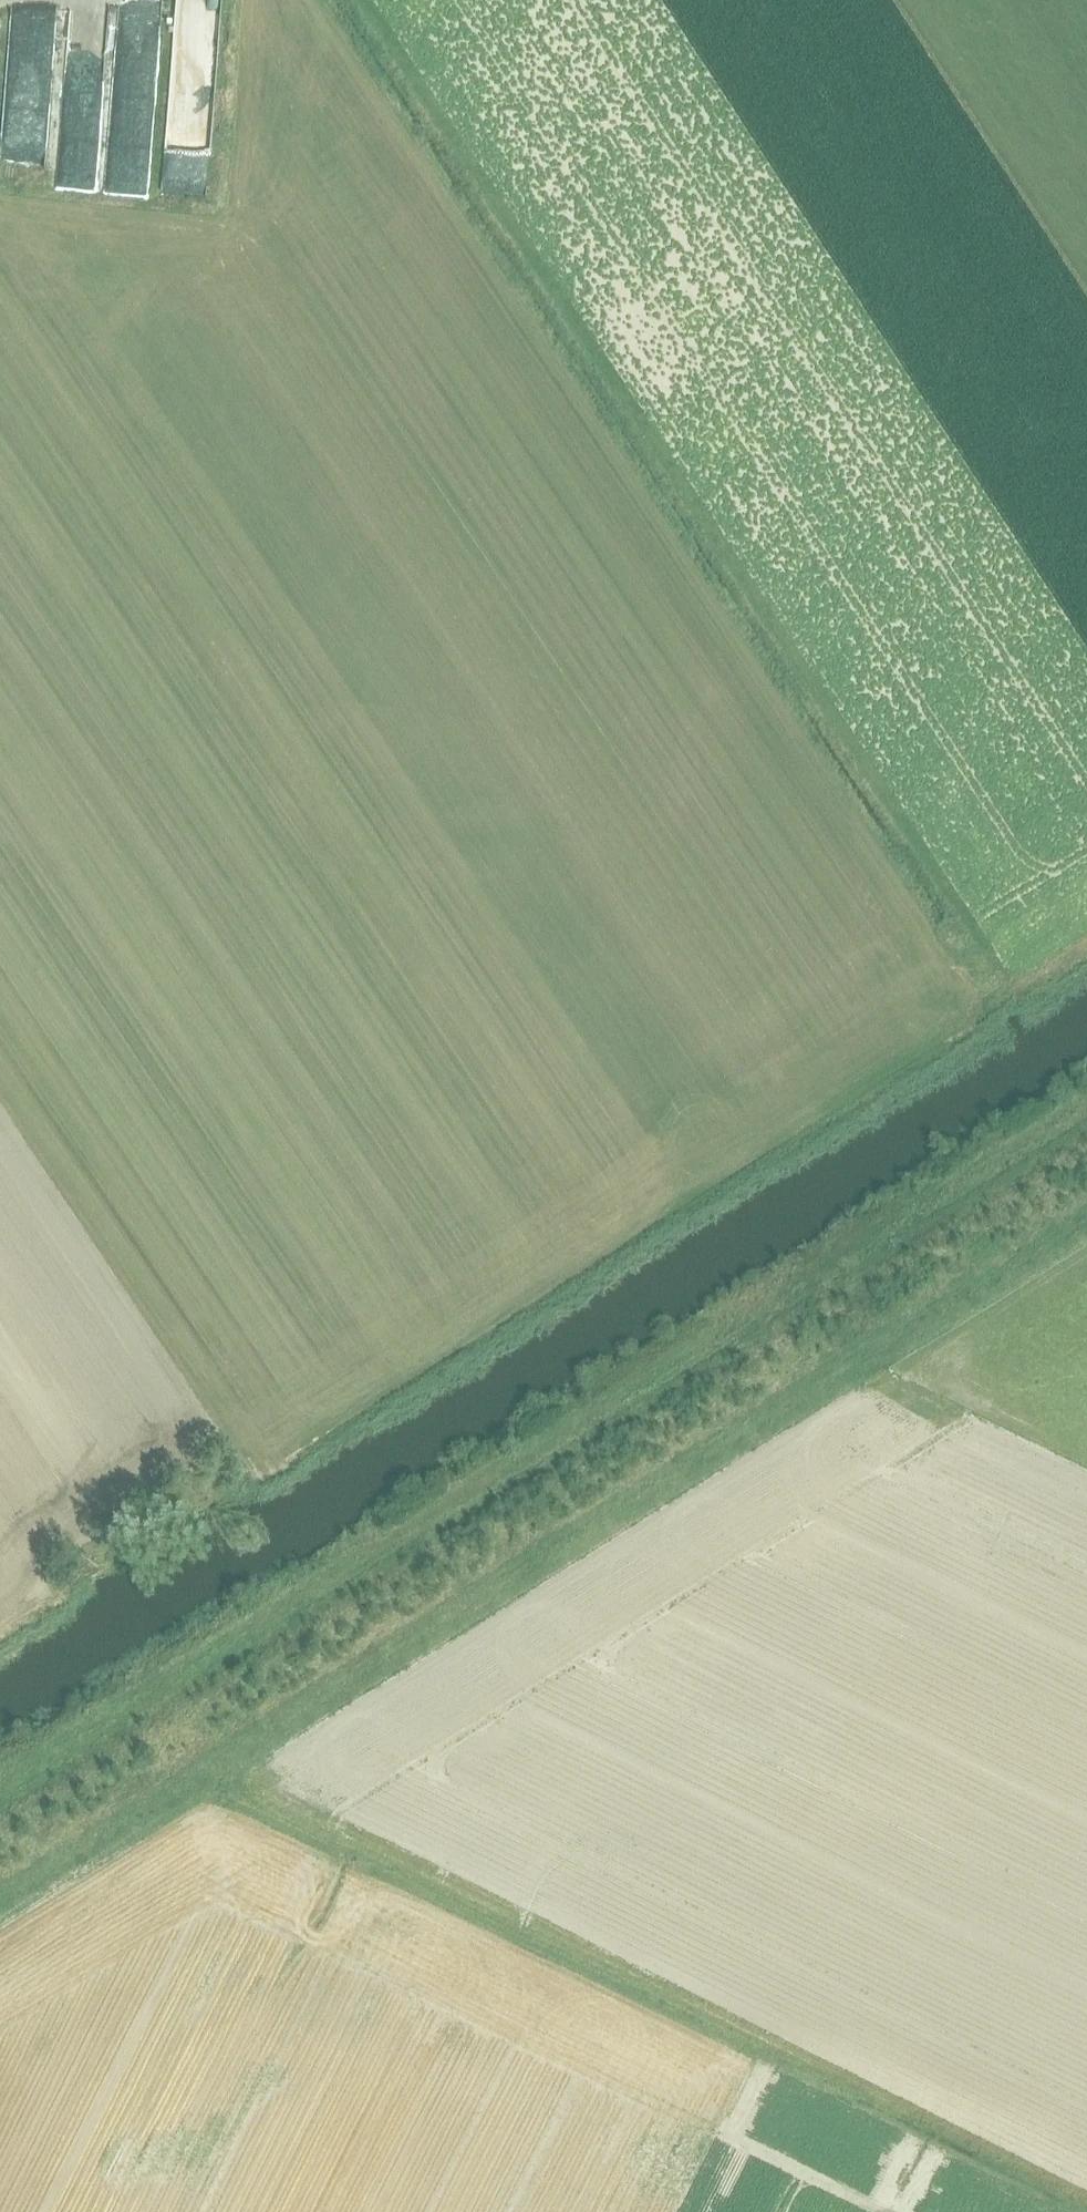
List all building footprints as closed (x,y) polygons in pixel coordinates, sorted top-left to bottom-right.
[(33,90),(36,23),(19,23),(17,90),(33,90)] [(103,83),(104,61),(91,60),(90,82),(103,83)] [(217,79),(176,76),(170,187),(211,190),(217,79)] [(113,189),(151,191),(157,84),(119,82),(113,189)] [(8,90),(5,148),(40,150),(42,92),(8,90)] [(68,182),(100,184),(105,92),(73,91),(68,182)]
